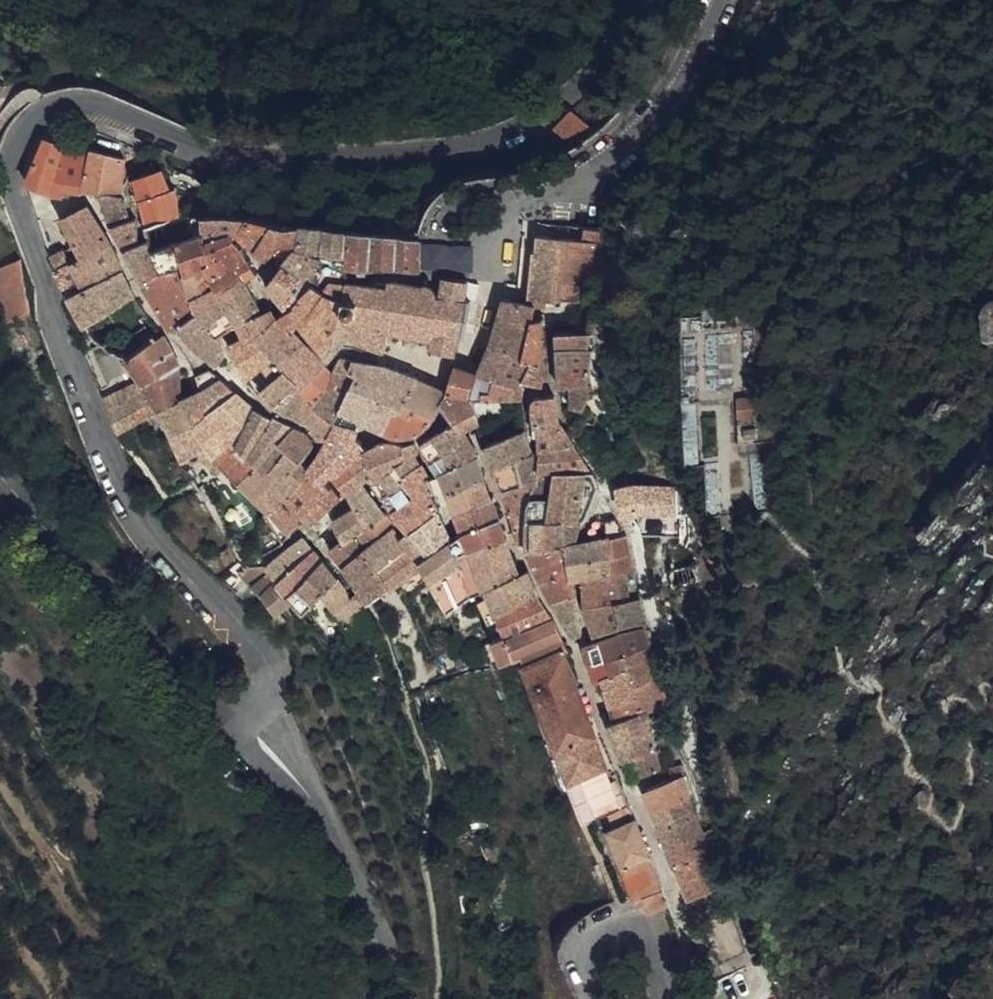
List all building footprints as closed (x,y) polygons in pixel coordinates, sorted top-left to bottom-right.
[(560,142),(575,159),(593,144),(575,126),(560,142)] [(58,175),(64,158),(48,154),(41,169),(58,175)] [(41,169),(28,193),(57,207),(65,208),(65,206),(67,201),(81,163),(64,158),(58,175),(41,169)] [(97,168),(81,163),(67,201),(85,203),(97,168)] [(105,205),(111,171),(97,168),(85,203),(105,205)] [(111,171),(105,205),(123,206),(130,176),(111,171)] [(168,187),(139,193),(143,212),(174,209),(168,187)] [(123,206),(105,205),(113,239),(135,228),(126,207),(123,206)] [(16,247),(9,230),(8,223),(6,217),(3,211),(0,208),(0,227),(16,247)] [(90,219),(65,230),(86,274),(112,258),(90,219)] [(184,258),(188,270),(207,261),(240,244),(241,242),(249,227),(234,225),(211,231),(210,244),(184,258)] [(249,227),(241,242),(257,254),(267,231),(249,227)] [(135,228),(113,239),(129,258),(144,257),(138,228),(135,228)] [(275,267),(278,262),(284,248),(276,246),(279,234),(267,231),(257,254),(259,256),(275,267)] [(152,253),(181,248),(178,232),(148,237),(152,253)] [(276,246),(284,248),(289,235),(279,234),(276,246)] [(592,249),(608,247),(606,234),(592,234),(592,249)] [(289,235),(284,248),(297,253),(301,252),(304,238),(289,235)] [(319,239),(304,238),(301,252),(307,253),(307,250),(313,251),(313,253),(317,254),(319,239)] [(358,281),(362,245),(319,239),(317,254),(315,270),(348,274),(349,281),(358,281)] [(248,259),(246,254),(240,244),(207,261),(215,277),(248,259)] [(362,245),(358,281),(388,281),(390,247),(362,245)] [(423,251),(390,247),(388,281),(422,281),(423,251)] [(571,251),(561,304),(559,310),(599,309),(608,247),(592,249),(571,251)] [(190,280),(188,270),(184,258),(183,253),(181,248),(152,253),(144,257),(129,258),(149,294),(190,280)] [(278,262),(292,267),(297,253),(284,248),(278,262)] [(532,315),(528,314),(528,320),(541,320),(542,313),(552,314),(552,304),(561,304),(571,251),(545,248),(543,258),(540,258),(532,315)] [(306,270),(315,270),(317,254),(313,253),(307,253),(301,252),(297,253),(292,267),(306,270)] [(79,316),(127,285),(121,269),(112,258),(86,274),(76,281),(64,289),(79,316)] [(248,259),(215,277),(225,299),(249,287),(260,280),(248,259)] [(215,277),(207,261),(188,270),(190,280),(198,303),(206,300),(213,311),(225,307),(229,304),(225,299),(215,277)] [(64,289),(76,281),(70,267),(56,274),(64,289)] [(302,289),(306,270),(292,267),(272,291),(282,304),(290,285),(302,289)] [(302,289),(300,294),(311,297),(315,270),(306,270),(302,289)] [(349,293),(348,293),(349,281),(348,274),(315,270),(311,297),(310,301),(347,305),(349,293)] [(0,282),(0,298),(6,312),(28,304),(23,277),(0,282)] [(981,291),(979,334),(992,348),(992,279),(981,291)] [(149,294),(163,319),(198,303),(190,280),(149,294)] [(127,285),(79,316),(84,324),(88,332),(136,302),(127,285)] [(290,285),(282,304),(294,317),(300,294),(302,289),(290,285)] [(276,314),(266,317),(249,287),(225,299),(229,304),(243,333),(279,317),(276,314)] [(339,340),(352,345),(351,347),(388,361),(392,340),(437,348),(435,361),(459,366),(463,347),(469,348),(470,343),(474,320),(474,313),(469,311),(471,292),(448,289),(445,307),(444,307),(443,306),(442,302),(440,300),(437,298),(434,297),(431,296),(427,296),(424,298),(398,294),(397,300),(349,293),(347,305),(339,340)] [(310,301),(311,297),(300,294),(294,317),(304,330),(310,301)] [(310,301),(304,330),(335,365),(351,347),(352,345),(339,340),(347,305),(310,301)] [(198,303),(163,319),(174,339),(176,340),(185,335),(206,323),(204,315),(202,316),(198,303)] [(6,312),(14,333),(31,326),(28,304),(6,312)] [(559,313),(559,310),(561,304),(552,304),(552,314),(559,313)] [(213,311),(228,339),(239,334),(225,307),(213,311)] [(502,331),(533,332),(538,333),(540,327),(541,320),(528,320),(528,314),(508,314),(502,331)] [(279,317),(243,333),(249,344),(285,323),(279,317)] [(304,330),(294,317),(285,323),(297,336),(304,330)] [(226,372),(232,367),(224,341),(206,323),(185,335),(194,345),(212,363),(226,372)] [(285,323),(249,344),(235,352),(254,385),(281,365),(306,347),(297,336),(285,323)] [(533,332),(502,331),(492,359),(531,371),(533,332)] [(548,333),(538,333),(533,332),(531,371),(534,372),(549,373),(548,333)] [(167,343),(161,335),(146,346),(151,354),(128,368),(133,373),(127,377),(134,389),(106,403),(117,430),(156,411),(162,420),(185,409),(185,376),(181,367),(167,343)] [(562,360),(591,360),(591,345),(561,346),(561,349),(562,360)] [(292,379),(318,359),(306,347),(281,365),(292,379)] [(111,360),(106,356),(101,351),(94,354),(104,378),(128,368),(123,367),(117,364),(111,360)] [(306,393),(329,371),(318,359),(292,379),(306,393)] [(485,377),(482,384),(511,392),(529,397),(546,396),(549,373),(534,372),(531,371),(492,359),(485,377)] [(587,387),(591,360),(562,360),(563,373),(564,399),(576,398),(586,393),(587,387)] [(349,393),(359,396),(375,400),(381,372),(355,366),(352,379),(349,393)] [(283,414),(296,422),(314,402),(338,380),(329,371),(306,393),(283,414)] [(411,413),(424,389),(381,372),(375,400),(411,413)] [(352,379),(342,375),(338,380),(334,408),(351,425),(359,396),(349,393),(352,379)] [(473,404),(476,382),(457,377),(450,404),(473,404)] [(306,393),(292,379),(267,397),(276,408),(283,414),(306,393)] [(207,401),(215,421),(220,432),(246,405),(242,402),(230,390),(217,380),(203,386),(207,401)] [(334,408),(338,380),(314,402),(329,413),(334,408)] [(510,414),(511,392),(482,384),(476,382),(473,404),(478,419),(510,414)] [(588,422),(596,403),(605,400),(601,383),(587,387),(586,393),(576,398),(575,415),(574,421),(588,422)] [(425,422),(438,397),(424,389),(411,413),(425,422)] [(529,397),(511,392),(510,414),(529,411),(529,397)] [(369,427),(375,400),(359,396),(351,425),(368,436),(369,427)] [(446,418),(450,404),(438,397),(425,422),(437,431),(446,418)] [(403,426),(411,413),(375,400),(369,427),(394,441),(403,426)] [(185,409),(162,420),(171,438),(202,422),(215,421),(207,401),(200,403),(185,409)] [(347,432),(329,418),(329,413),(314,402),(296,422),(321,436),(347,432)] [(450,404),(446,418),(462,432),(465,438),(481,435),(478,419),(473,404),(450,404)] [(220,432),(229,451),(230,452),(260,419),(246,405),(220,432)] [(544,435),(563,432),(563,426),(560,406),(545,406),(544,407),(541,407),(539,407),(538,427),(541,435),(544,435)] [(759,407),(739,408),(740,427),(759,427),(759,407)] [(329,413),(329,418),(347,432),(351,425),(334,408),(329,413)] [(411,413),(403,426),(426,441),(437,431),(425,422),(411,413)] [(260,419),(230,452),(243,463),(278,426),(263,417),(260,419)] [(243,496),(260,480),(243,463),(230,452),(229,451),(220,432),(215,421),(202,422),(171,438),(175,446),(188,468),(202,461),(217,486),(225,481),(243,496)] [(278,426),(243,463),(260,480),(287,452),(297,434),(280,424),(278,426)] [(351,425),(347,432),(346,444),(366,448),(368,436),(351,425)] [(418,443),(423,444),(426,441),(403,426),(394,441),(399,444),(418,443)] [(346,444),(347,432),(321,436),(327,443),(346,444)] [(465,438),(462,432),(444,444),(460,475),(479,466),(465,438)] [(561,454),(575,450),(572,444),(565,434),(563,432),(544,435),(545,460),(561,454)] [(760,453),(760,432),(740,433),(741,454),(760,453)] [(296,459),(308,468),(319,453),(315,444),(297,434),(287,452),(296,459)] [(532,441),(488,453),(497,476),(513,470),(517,482),(545,475),(545,460),(538,462),(532,441)] [(346,444),(327,443),(331,448),(327,459),(355,484),(375,465),(373,462),(366,448),(346,444)] [(444,444),(431,452),(447,481),(460,475),(444,444)] [(417,466),(412,455),(404,453),(391,449),(381,456),(395,478),(404,474),(417,466)] [(596,482),(575,450),(561,454),(563,484),(569,483),(596,482)] [(296,459),(287,452),(260,480),(268,486),(296,459)] [(561,454),(545,460),(546,484),(563,484),(561,454)] [(381,478),(386,485),(395,478),(381,456),(373,462),(375,465),(381,478)] [(276,493),(308,468),(296,459),(268,486),(276,493)] [(355,484),(327,459),(324,464),(332,474),(347,492),(355,484)] [(417,466),(404,474),(413,489),(431,478),(422,463),(417,466)] [(290,506),(311,490),(323,480),(332,474),(324,464),(322,468),(316,474),(308,468),(276,493),(290,506)] [(381,478),(375,465),(355,484),(347,492),(355,500),(367,490),(381,478)] [(454,500),(487,488),(479,466),(460,475),(447,481),(452,493),(454,500)] [(501,486),(517,482),(513,470),(497,476),(501,486)] [(404,474),(395,478),(386,485),(382,491),(390,502),(413,489),(404,474)] [(509,506),(538,508),(546,484),(545,475),(517,482),(501,486),(509,506)] [(443,496),(436,486),(431,478),(413,489),(422,505),(443,496)] [(260,480),(243,496),(275,522),(284,512),(290,506),(276,493),(268,486),(260,480)] [(348,509),(331,495),(323,480),(311,490),(326,506),(314,518),(326,528),(332,522),(348,509)] [(452,493),(447,481),(436,486),(443,496),(452,493)] [(598,512),(604,497),(596,482),(569,483),(567,510),(598,512)] [(487,488),(454,500),(461,519),(495,509),(487,488)] [(413,489),(390,502),(400,513),(422,505),(413,489)] [(290,506),(307,524),(314,518),(326,506),(311,490),(290,506)] [(367,490),(355,500),(356,507),(360,516),(376,503),(367,490)] [(422,505),(400,513),(409,526),(442,511),(440,504),(445,502),(443,496),(422,505)] [(652,496),(622,496),(628,523),(632,523),(645,521),(653,521),(652,496)] [(653,521),(680,528),(680,500),(652,496),(653,521)] [(370,530),(387,517),(376,503),(360,516),(370,530)] [(538,508),(509,506),(517,527),(539,528),(538,508)] [(567,510),(538,508),(539,528),(571,530),(567,510)] [(495,509),(461,519),(470,541),(504,530),(495,509)] [(571,530),(591,530),(598,512),(567,510),(571,530)] [(409,526),(416,535),(446,521),(442,511),(409,526)] [(275,522),(281,527),(297,541),(302,537),(305,534),(284,512),(275,522)] [(341,534),(350,546),(364,535),(370,530),(360,516),(338,529),(341,534)] [(370,530),(364,535),(375,552),(401,533),(387,517),(370,530)] [(425,547),(451,535),(448,527),(446,521),(416,535),(425,547)] [(622,526),(610,531),(609,549),(621,547),(633,544),(622,526)] [(574,552),(571,530),(539,528),(517,527),(521,553),(531,553),(533,559),(574,552)] [(477,560),(510,547),(504,530),(470,541),(471,542),(477,560)] [(574,552),(576,563),(577,571),(582,570),(584,554),(586,536),(589,536),(591,530),(571,530),(574,552)] [(413,547),(401,533),(375,552),(385,566),(413,547)] [(371,555),(375,552),(364,535),(350,546),(341,534),(334,539),(339,546),(342,551),(335,557),(377,612),(401,597),(371,555)] [(457,554),(457,553),(453,542),(451,535),(425,547),(434,559),(457,554)] [(457,553),(457,554),(465,576),(481,570),(477,560),(471,542),(466,544),(468,550),(457,553)] [(621,547),(624,565),(634,564),(633,544),(621,547)] [(432,578),(428,564),(413,547),(385,566),(375,552),(371,555),(401,597),(403,596),(432,578)] [(523,583),(510,547),(477,560),(481,570),(492,601),(494,600),(525,586),(523,583)] [(621,547),(609,549),(588,553),(589,584),(589,586),(619,583),(627,583),(624,565),(621,547)] [(574,552),(533,559),(539,572),(576,563),(574,552)] [(289,564),(300,578),(316,564),(307,553),(289,564)] [(579,587),(589,586),(589,584),(588,553),(584,554),(582,570),(577,571),(579,587)] [(222,562),(231,576),(241,568),(232,554),(222,562)] [(444,586),(464,577),(465,576),(457,554),(434,559),(428,564),(432,578),(437,590),(444,586)] [(579,587),(577,571),(576,563),(539,572),(552,598),(559,610),(581,603),(579,587)] [(279,587),(282,591),(300,578),(289,564),(270,575),(279,587)] [(282,591),(291,605),(326,576),(316,564),(300,578),(282,591)] [(634,564),(624,565),(627,583),(631,583),(637,583),(634,564)] [(464,577),(478,607),(483,605),(492,601),(481,570),(465,576),(464,577)] [(338,584),(329,573),(326,576),(291,605),(295,609),(308,626),(329,606),(344,592),(338,584)] [(279,587),(270,575),(249,580),(264,600),(279,587)] [(464,577),(444,586),(459,617),(478,607),(464,577)] [(673,579),(678,598),(703,590),(698,577),(676,577),(676,578),(673,579)] [(347,590),(341,583),(338,584),(344,592),(347,590)] [(502,621),(543,607),(534,583),(525,586),(494,600),(496,605),(502,621)] [(622,597),(619,583),(589,586),(590,600),(622,597)] [(625,613),(641,611),(641,608),(635,608),(631,583),(627,583),(619,583),(622,597),(625,613)] [(295,609),(291,605),(282,591),(279,587),(264,600),(280,623),(295,609)] [(329,606),(341,619),(356,608),(344,592),(329,606)] [(622,597),(590,600),(591,616),(625,613),(622,597)] [(581,603),(559,610),(578,645),(587,643),(581,603)] [(340,620),(343,625),(351,635),(373,619),(361,604),(356,608),(341,619),(340,620)] [(500,640),(509,634),(502,621),(496,605),(487,614),(500,640)] [(329,606),(308,626),(322,642),(343,625),(340,620),(341,619),(329,606)] [(513,641),(558,628),(543,607),(502,621),(509,634),(513,641)] [(647,611),(641,611),(625,613),(630,635),(651,631),(647,611)] [(591,616),(599,644),(630,635),(625,613),(591,616)] [(558,628),(513,641),(503,647),(513,670),(520,667),(568,650),(558,628)] [(657,649),(652,635),(627,639),(633,657),(657,649)] [(633,657),(627,639),(603,647),(591,652),(596,672),(633,657)] [(659,663),(662,662),(657,649),(633,657),(637,672),(659,663)] [(592,723),(575,681),(579,679),(568,650),(520,667),(570,791),(613,773),(592,723)] [(609,684),(637,672),(633,657),(596,672),(601,687),(609,684)] [(659,663),(637,672),(643,690),(664,682),(659,663)] [(609,684),(615,699),(643,690),(637,672),(609,684)] [(664,682),(643,690),(647,705),(655,719),(662,718),(674,715),(664,682)] [(609,684),(601,687),(605,702),(615,699),(609,684)] [(619,713),(647,705),(643,690),(615,699),(619,713)] [(619,713),(624,728),(652,721),(655,719),(647,705),(619,713)] [(615,731),(624,728),(619,713),(610,716),(615,731)] [(663,726),(675,724),(674,715),(662,718),(663,726)] [(655,719),(652,721),(624,728),(615,731),(627,766),(661,755),(656,733),(655,719)] [(661,755),(627,766),(636,788),(650,781),(669,775),(661,755)] [(585,829),(632,810),(617,772),(613,773),(570,791),(585,829)] [(680,786),(652,797),(659,817),(693,801),(687,784),(691,782),(687,773),(678,777),(680,786)] [(693,801),(659,817),(673,853),(708,838),(693,801)] [(608,842),(636,910),(647,907),(661,902),(668,899),(634,815),(607,826),(613,840),(608,842)] [(721,855),(713,836),(708,838),(717,857),(721,855)] [(708,838),(673,853),(681,872),(717,857),(708,838)] [(501,867),(510,863),(506,854),(497,857),(501,867)] [(717,857),(681,872),(696,908),(731,892),(717,857)] [(674,917),(673,911),(668,899),(661,902),(668,920),(674,917)] [(647,907),(655,925),(668,920),(661,902),(647,907)]
